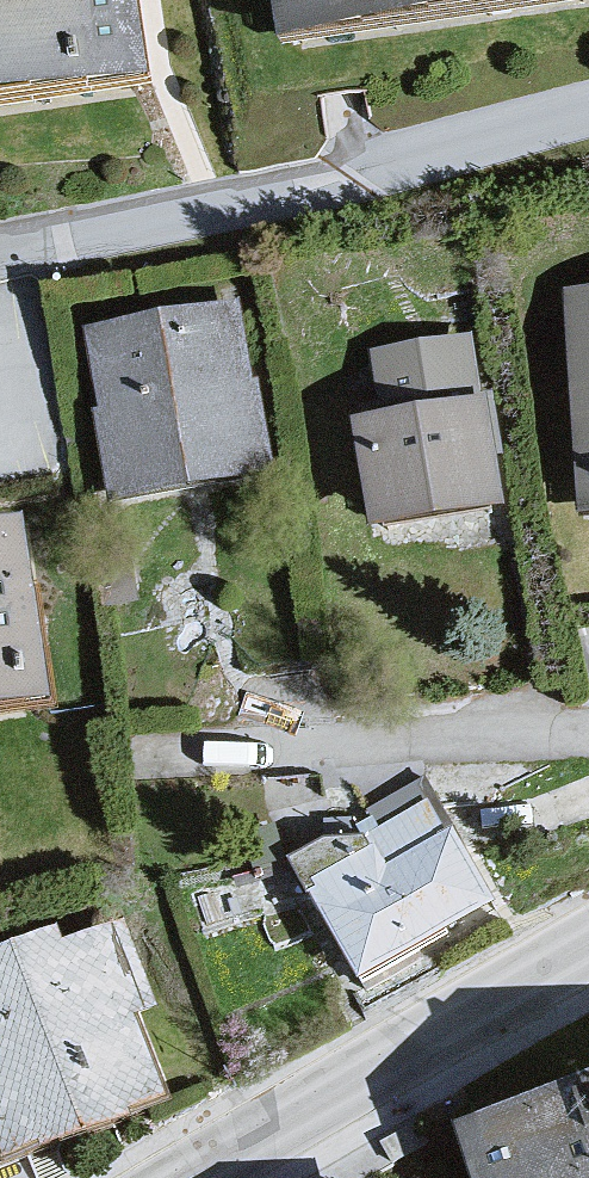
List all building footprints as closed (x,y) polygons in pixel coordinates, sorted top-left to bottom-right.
[(164,101),(148,0),(0,0),(0,127),(164,101)] [(296,68),(588,23),(588,0),(285,0),(296,68)] [(242,312),(93,333),(121,490),(265,462),(242,312)] [(362,422),(380,521),(505,497),(475,340),(384,357),(395,416),(362,422)] [(54,693),(27,523),(0,527),(0,701),(54,693)] [(379,820),(305,862),(368,972),(495,900),(427,781),(374,811),(379,820)] [(12,1152),(166,1093),(135,1014),(161,1004),(129,921),(65,946),(60,933),(0,957),(0,1120),(12,1152)] [(460,1154),(469,1177),(588,1177),(588,1110),(460,1154)] [(377,1168),(361,1177),(384,1177),(377,1168)]
